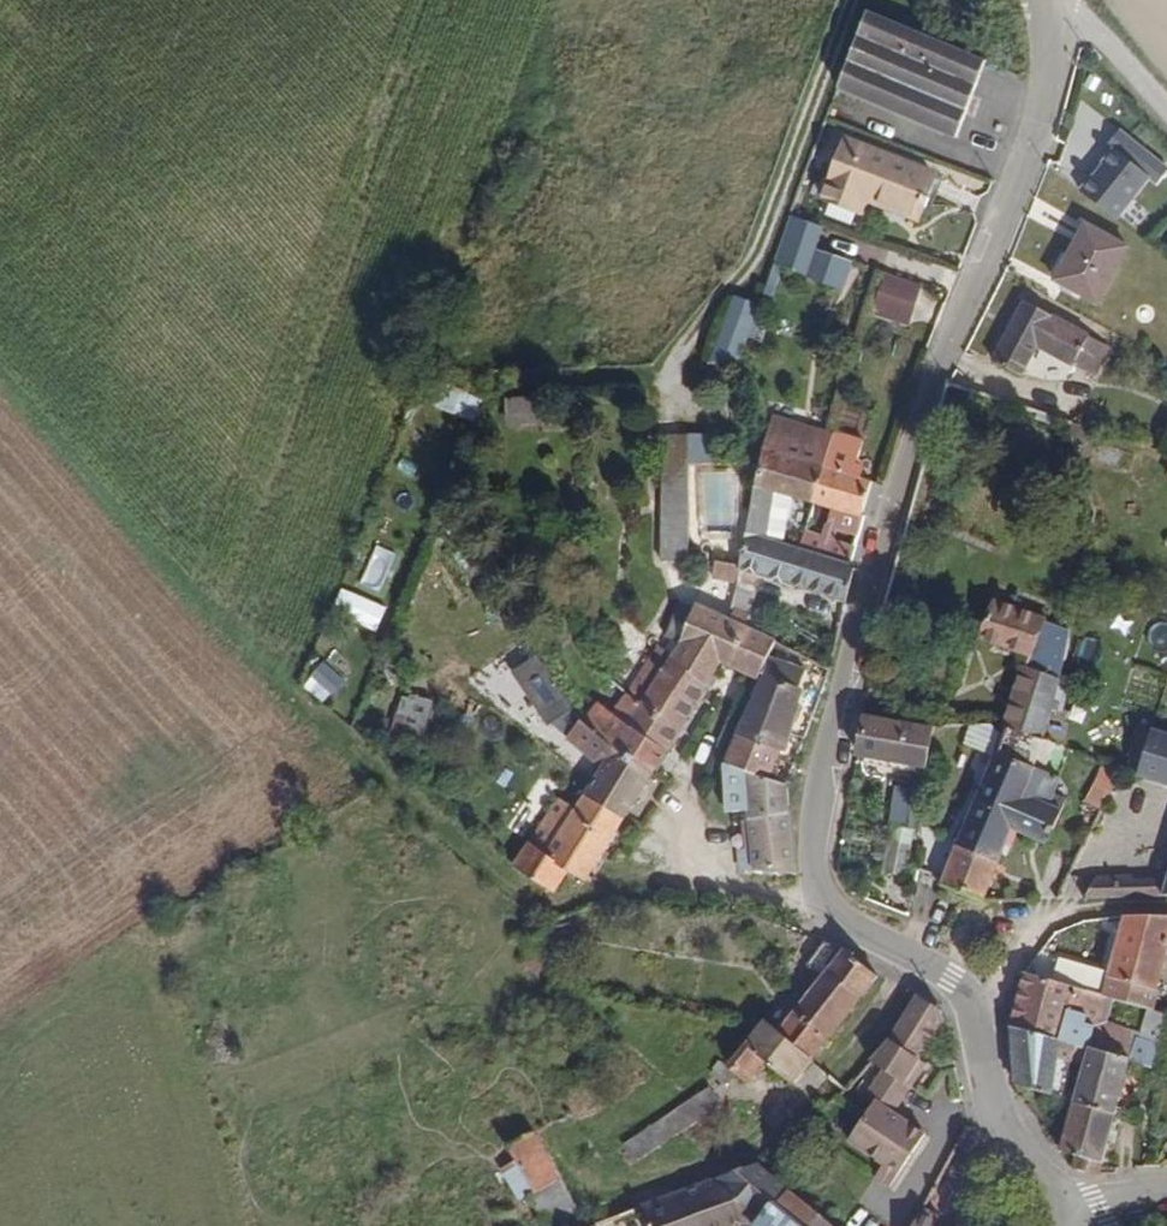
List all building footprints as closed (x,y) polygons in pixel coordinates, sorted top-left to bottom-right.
[(1008,55),(878,1),(874,11),(1004,65),(1008,55)] [(847,78),(977,132),(1004,65),(874,11),(847,78)] [(939,182),(944,165),(853,132),(832,188),(840,192),(836,206),(862,216),(873,186),(930,205),(934,195),(938,196),(943,183),(939,182)] [(1120,223),(1166,165),(1123,132),(1078,190),(1120,223)] [(813,266),(829,221),(798,210),(781,255),(813,266)] [(1093,290),(1124,234),(1080,211),(1049,267),(1093,290)] [(912,316),(924,282),(890,271),(879,304),(912,316)] [(736,371),(758,305),(731,296),(709,361),(736,371)] [(1086,365),(1099,338),(1020,299),(992,350),(1021,364),(1035,340),(1086,365)] [(910,322),(912,316),(879,304),(877,310),(910,322)] [(474,420),(481,398),(442,386),(435,408),(474,420)] [(503,427),(525,428),(527,398),(505,397),(503,427)] [(794,416),(776,410),(771,428),(793,435),(796,451),(827,462),(834,438),(792,423),(794,416)] [(794,416),(792,423),(834,438),(836,430),(794,416)] [(836,430),(834,438),(827,462),(862,473),(865,463),(862,461),(860,457),(867,436),(837,426),(836,430)] [(793,435),(771,428),(752,530),(772,537),(782,489),(815,501),(827,462),(796,451),(793,435)] [(693,566),(696,439),(667,438),(666,490),(664,565),(693,566)] [(862,473),(827,462),(815,501),(860,517),(874,477),(862,473)] [(730,533),(734,474),(707,473),(703,531),(730,533)] [(806,527),(800,547),(849,563),(855,545),(806,527)] [(846,602),(855,565),(849,563),(800,547),(772,537),(752,530),(745,566),(742,582),(741,583),(757,588),(760,573),(846,602)] [(378,591),(394,553),(376,545),(359,583),(378,591)] [(719,577),(742,582),(745,566),(722,562),(719,577)] [(1072,680),(1045,671),(1060,620),(1061,617),(998,599),(985,637),(1030,651),(1006,728),(1056,743),(1072,680)] [(707,602),(691,626),(672,654),(665,665),(710,689),(724,667),(761,684),(776,650),(779,641),(749,624),(735,617),(707,602)] [(754,614),(737,605),(735,617),(749,624),(754,614)] [(1072,680),(1083,627),(1060,620),(1045,671),(1072,680)] [(658,645),(649,651),(646,655),(665,665),(672,654),(658,645)] [(772,776),(814,665),(776,650),(761,684),(733,761),(733,766),(772,776)] [(710,689),(665,665),(646,655),(632,676),(649,689),(637,707),(629,720),(671,747),(710,689)] [(317,663),(305,691),(331,703),(344,675),(317,663)] [(632,676),(627,685),(626,691),(637,707),(649,689),(632,676)] [(588,723),(577,717),(571,725),(572,726),(608,750),(612,745),(629,720),(637,707),(626,691),(625,696),(612,718),(597,709),(588,723)] [(541,709),(552,727),(564,711),(557,700),(541,709)] [(552,727),(560,740),(571,725),(564,711),(552,727)] [(395,714),(393,727),(421,732),(424,718),(395,714)] [(865,715),(863,725),(859,753),(917,767),(923,742),(930,743),(928,753),(940,727),(933,727),(905,726),(865,715)] [(969,719),(962,743),(988,751),(995,727),(969,719)] [(653,773),(671,747),(629,720),(612,745),(653,773)] [(552,752),(583,776),(575,787),(625,815),(653,773),(612,745),(608,750),(572,726),(571,725),(560,740),(552,752)] [(1006,728),(1003,741),(1001,749),(1050,763),(1056,743),(1006,728)] [(1165,735),(1149,778),(1166,785),(1166,736),(1165,735)] [(1001,749),(995,748),(958,845),(1005,861),(1013,845),(1050,763),(1001,749)] [(1067,786),(1073,772),(1050,763),(1013,845),(1021,848),(1030,830),(1062,837),(1080,792),(1067,786)] [(1102,806),(1115,769),(1100,763),(1086,801),(1102,806)] [(734,808),(754,811),(794,810),(791,781),(772,776),(733,766),(734,808)] [(575,787),(565,781),(557,792),(568,798),(575,787)] [(585,873),(625,815),(575,787),(568,798),(557,792),(514,857),(554,882),(556,882),(569,863),(585,873)] [(782,872),(801,870),(794,810),(754,811),(760,852),(762,867),(763,872),(782,872)] [(902,874),(915,828),(893,823),(881,869),(902,874)] [(988,899),(1005,861),(958,845),(947,886),(980,899),(988,899)] [(760,852),(748,852),(750,868),(762,867),(760,852)] [(1145,878),(1144,873),(1100,874),(1091,898),(1166,897),(1166,878),(1145,878)] [(1114,969),(1107,994),(1133,1001),(1156,917),(1129,919),(1114,969)] [(1166,950),(1166,918),(1156,917),(1133,1001),(1166,1011),(1166,981),(1158,978),(1166,950)] [(815,970),(829,981),(780,1039),(789,1050),(814,1069),(864,1006),(887,976),(856,953),(833,944),(815,970)] [(1062,955),(1054,979),(1084,987),(1088,988),(1095,964),(1062,955)] [(1095,964),(1088,988),(1107,994),(1114,969),(1095,964)] [(1080,1048),(1069,1045),(1084,987),(1054,979),(1028,971),(1018,1032),(1023,1087),(1056,1096),(1067,1055),(1078,1058),(1080,1048)] [(946,1017),(946,1011),(924,998),(899,1037),(852,1077),(863,1088),(844,1112),(851,1119),(841,1133),(875,1158),(866,1171),(882,1182),(920,1131),(890,1108),(926,1061),(918,1055),(946,1017)] [(814,1069),(789,1050),(780,1039),(767,1035),(731,1069),(745,1082),(763,1064),(793,1089),(814,1069)] [(1138,1054),(1083,1037),(1080,1048),(1135,1064),(1132,1077),(1144,1080),(1148,1068),(1151,1068),(1152,1063),(1136,1058),(1138,1054)] [(1132,1077),(1135,1064),(1080,1048),(1078,1058),(1090,1061),(1079,1102),(1121,1114),(1131,1082),(1146,1086),(1147,1081),(1154,1083),(1158,1070),(1151,1068),(1148,1068),(1144,1080),(1132,1077)] [(1078,1167),(1105,1172),(1121,1114),(1079,1102),(1066,1151),(1081,1156),(1078,1167)] [(628,1166),(692,1134),(683,1115),(619,1147),(628,1166)] [(538,1203),(554,1225),(580,1225),(589,1219),(560,1177),(538,1145),(517,1158),(537,1188),(544,1199),(538,1203)] [(753,1166),(701,1188),(639,1215),(644,1225),(832,1225),(753,1166)] [(941,1222),(925,1213),(917,1225),(939,1225),(941,1222)]
